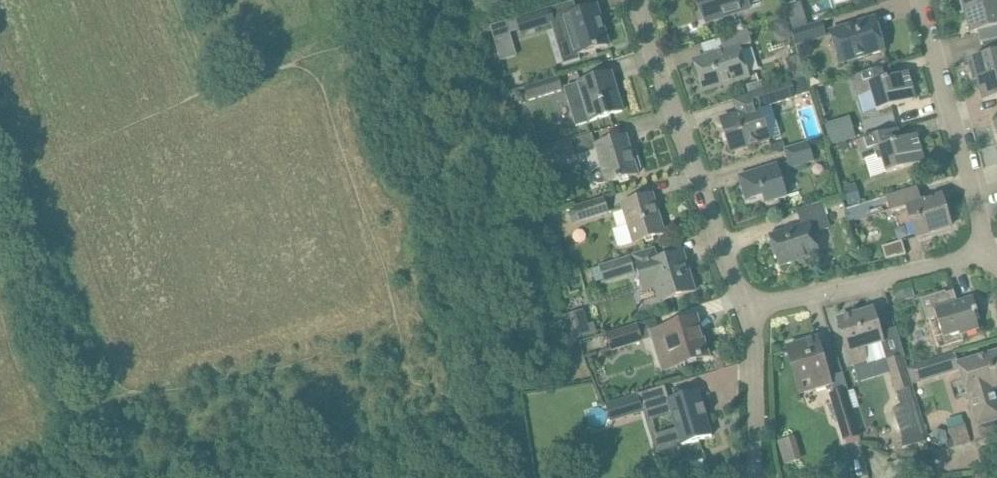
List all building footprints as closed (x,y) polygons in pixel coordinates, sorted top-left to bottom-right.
[(707,22),(726,17),(749,9),(746,0),(700,0),(707,22)] [(852,9),(879,0),(849,0),(852,9)] [(965,13),(996,5),(996,0),(962,0),(965,13)] [(965,13),(971,35),(979,33),(990,30),(996,28),(996,5),(965,13)] [(568,40),(559,42),(566,64),(581,60),(579,55),(589,52),(608,46),(596,7),(577,12),(576,13),(561,17),(565,31),(568,40)] [(797,7),(787,10),(793,31),(800,29),(805,22),(803,16),(800,17),(797,7)] [(517,18),(490,26),(494,41),(511,36),(510,33),(521,30),(522,33),(547,25),(551,24),(554,23),(550,9),(542,12),(518,19),(517,18)] [(787,18),(774,22),(778,36),(783,39),(793,36),(792,31),(787,18)] [(857,23),(830,32),(840,64),(867,56),(886,50),(876,18),(857,23)] [(793,31),(792,31),(793,36),(796,45),(827,36),(822,22),(800,29),(793,31)] [(725,52),(694,61),(703,92),(722,86),(749,78),(740,48),(751,45),(747,30),(737,33),(720,39),(725,52)] [(972,59),(978,81),(996,76),(996,53),(992,54),(972,59)] [(800,55),(786,59),(793,81),(806,77),(800,55)] [(889,66),(855,76),(861,96),(872,93),(878,111),(897,105),(916,99),(908,73),(893,77),(889,66)] [(567,88),(566,88),(570,104),(577,125),(590,121),(604,117),(623,111),(611,73),(592,79),(578,83),(579,84),(567,88)] [(978,81),(983,102),(996,99),(996,76),(978,81)] [(558,77),(525,87),(530,100),(562,90),(558,77)] [(758,91),(737,98),(742,113),(760,108),(760,109),(763,108),(771,105),(794,98),(811,93),(806,77),(793,81),(758,91)] [(740,114),(721,120),(731,152),(770,140),(760,109),(760,108),(742,113),(740,114)] [(850,117),(825,124),(832,147),(857,140),(850,117)] [(898,128),(857,141),(864,160),(881,155),(886,173),(906,167),(925,162),(917,135),(901,140),(898,128)] [(570,141),(542,150),(547,166),(575,157),(574,155),(595,149),(591,136),(570,143),(570,141)] [(594,172),(591,175),(593,184),(599,185),(602,185),(604,185),(607,184),(619,181),(638,175),(626,137),(607,142),(596,146),(602,168),(598,169),(594,172)] [(808,143),(785,150),(791,169),(814,162),(808,143)] [(758,171),(739,176),(747,201),(763,196),(765,204),(784,197),(787,197),(777,165),(758,171)] [(856,184),(843,188),(849,206),(862,202),(856,184)] [(916,187),(887,196),(889,202),(892,212),(908,208),(917,237),(951,227),(942,196),(921,203),(916,187)] [(617,229),(614,233),(617,244),(622,247),(664,233),(653,195),(634,201),(622,205),(629,225),(617,229)] [(603,198),(575,207),(579,222),(608,213),(603,198)] [(802,226),(770,236),(779,267),(820,254),(813,234),(831,228),(823,203),(806,209),(797,211),(802,226)] [(563,252),(551,257),(556,271),(568,266),(563,252)] [(656,254),(634,260),(644,292),(655,288),(660,302),(676,297),(695,291),(684,253),(664,259),(658,261),(656,254)] [(629,258),(601,267),(606,282),(634,273),(629,258)] [(911,290),(898,293),(901,302),(914,299),(914,298),(916,297),(914,290),(911,291),(911,290)] [(946,291),(921,299),(922,302),(927,320),(937,317),(943,338),(959,333),(960,335),(979,329),(975,315),(978,314),(975,302),(973,298),(950,305),(949,302),(946,291)] [(873,309),(839,320),(844,339),(852,365),(854,365),(867,361),(869,364),(887,359),(882,343),(883,342),(880,333),(879,329),(873,309)] [(584,311),(564,316),(571,342),(597,334),(594,323),(588,325),(584,311)] [(678,324),(651,332),(663,370),(689,362),(709,356),(697,318),(678,324)] [(637,326),(608,335),(613,350),(641,341),(637,326)] [(817,338),(787,348),(801,394),(820,388),(831,384),(823,358),(817,338)] [(907,368),(912,385),(960,370),(971,408),(977,427),(996,421),(996,394),(995,388),(996,387),(996,352),(985,356),(959,364),(956,353),(907,368)] [(903,358),(888,362),(891,373),(901,407),(894,410),(896,417),(902,436),(915,436),(916,444),(928,441),(927,436),(928,436),(922,417),(918,402),(912,385),(907,368),(906,368),(903,358)] [(664,387),(638,395),(639,396),(640,396),(643,405),(642,406),(644,411),(661,405),(665,417),(673,415),(677,428),(669,431),(674,448),(682,445),(712,437),(698,390),(668,400),(664,387)] [(834,394),(830,395),(844,441),(860,436),(857,428),(847,392),(846,390),(834,394)] [(639,396),(609,405),(613,420),(644,411),(642,406),(643,405),(640,396),(639,396)] [(543,401),(536,410),(546,417),(553,409),(543,401)] [(966,425),(948,430),(953,447),(971,442),(966,425)] [(938,430),(930,437),(932,444),(941,447),(948,441),(946,433),(938,430)]
